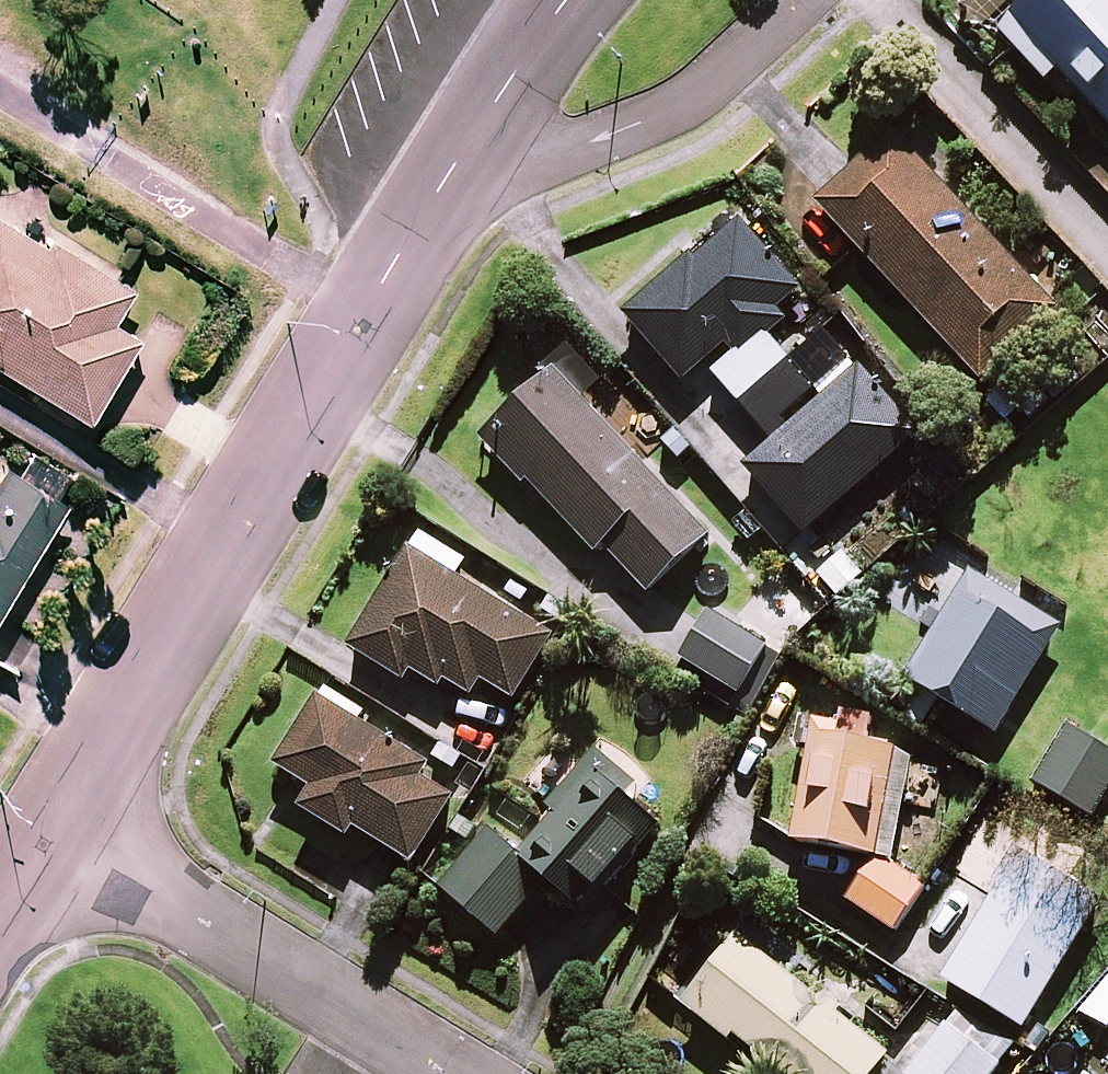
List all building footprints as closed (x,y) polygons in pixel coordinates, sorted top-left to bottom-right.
[(1015,8),(995,26),(1045,81),(1058,69),(1107,124),(1107,0),(1008,0),(1015,8)] [(1054,308),(891,134),(816,204),(979,377),(1054,308)] [(737,355),(764,333),(767,331),(758,320),(796,290),(740,219),(624,310),(679,381),(728,343),(737,355)] [(0,221),(0,367),(84,418),(133,338),(107,321),(127,287),(52,241),(47,250),(0,221)] [(764,333),(737,355),(715,373),(772,441),(744,465),(801,533),(916,437),(849,358),(812,389),(764,333)] [(601,378),(565,341),(526,377),(535,387),(484,436),(595,551),(602,545),(647,592),(708,533),(579,399),(601,378)] [(62,499),(8,466),(0,478),(0,601),(62,499)] [(552,636),(411,547),(349,646),(431,698),(444,678),(471,696),(482,679),(512,698),(552,636)] [(1058,625),(969,573),(906,679),(995,731),(1058,625)] [(769,649),(709,612),(680,659),(741,695),(769,649)] [(417,775),(425,761),(360,722),(367,711),(324,685),(275,765),(312,786),(299,807),(346,835),(352,825),(413,862),(453,797),(417,775)] [(840,723),(811,718),(790,838),(890,856),(897,820),(910,747),(867,739),(872,715),(843,710),(840,723)] [(1068,727),(1036,783),(1089,813),(1107,781),(1107,749),(1068,727)] [(581,908),(655,821),(627,797),(640,782),(600,748),(551,806),(557,811),(519,857),(486,829),(439,884),(497,934),(545,878),(581,908)] [(922,886),(873,856),(846,900),(894,930),(922,886)] [(1092,911),(1012,863),(943,977),(1022,1025),(1092,911)] [(787,975),(804,953),(746,907),(729,929),(704,910),(648,981),(728,1044),(734,1036),(782,1073),(869,1073),(886,1053),(787,975)] [(1084,1011),(1107,1027),(1107,975),(1084,1011)] [(958,1009),(909,1073),(989,1073),(1009,1048),(958,1009)]
